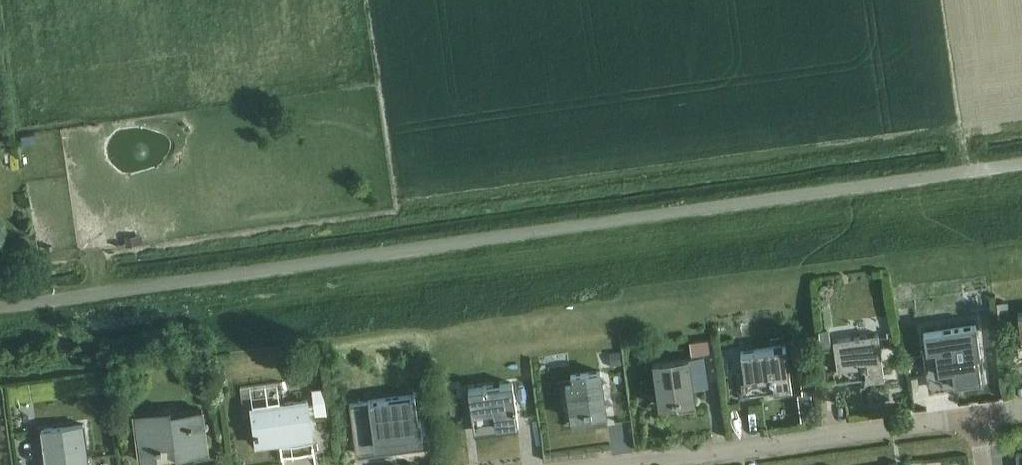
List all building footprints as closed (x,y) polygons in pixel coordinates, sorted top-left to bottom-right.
[(141,233),(124,236),(125,244),(143,242),(141,233)] [(1004,302),(997,303),(998,312),(1006,311),(1004,302)] [(923,329),(928,360),(937,359),(938,369),(952,367),(954,381),(980,378),(976,353),(979,353),(975,322),(923,329)] [(817,329),(819,341),(826,340),(825,328),(817,329)] [(878,332),(832,338),(836,368),(864,365),(866,377),(883,375),(878,332)] [(708,337),(689,340),(691,353),(710,350),(708,337)] [(785,345),(740,351),(744,381),(771,377),(773,389),(791,387),(785,345)] [(618,350),(609,351),(610,362),(619,361),(618,350)] [(688,358),(652,363),(658,404),(678,402),(678,404),(694,402),(692,388),(708,386),(704,356),(688,358)] [(521,368),(524,382),(533,380),(530,367),(521,368)] [(608,371),(609,382),(622,380),(620,369),(608,371)] [(565,384),(569,416),(606,411),(600,370),(570,374),(572,383),(565,384)] [(194,382),(185,386),(185,395),(193,395),(194,382)] [(468,388),(473,426),(517,419),(512,382),(468,388)] [(311,388),(315,414),(324,413),(323,405),(325,404),(323,386),(311,388)] [(125,401),(140,399),(139,387),(124,389),(125,401)] [(353,428),(372,426),(374,440),(386,439),(387,443),(414,439),(421,430),(419,419),(417,419),(414,394),(368,401),(369,402),(350,405),(353,428)] [(810,395),(798,396),(801,417),(812,415),(810,395)] [(307,399),(251,406),(256,444),(312,436),(307,399)] [(6,402),(8,420),(17,419),(16,401),(6,402)] [(201,408),(134,417),(140,460),(178,455),(177,448),(206,444),(201,408)] [(46,464),(88,464),(83,423),(41,429),(46,464)]
